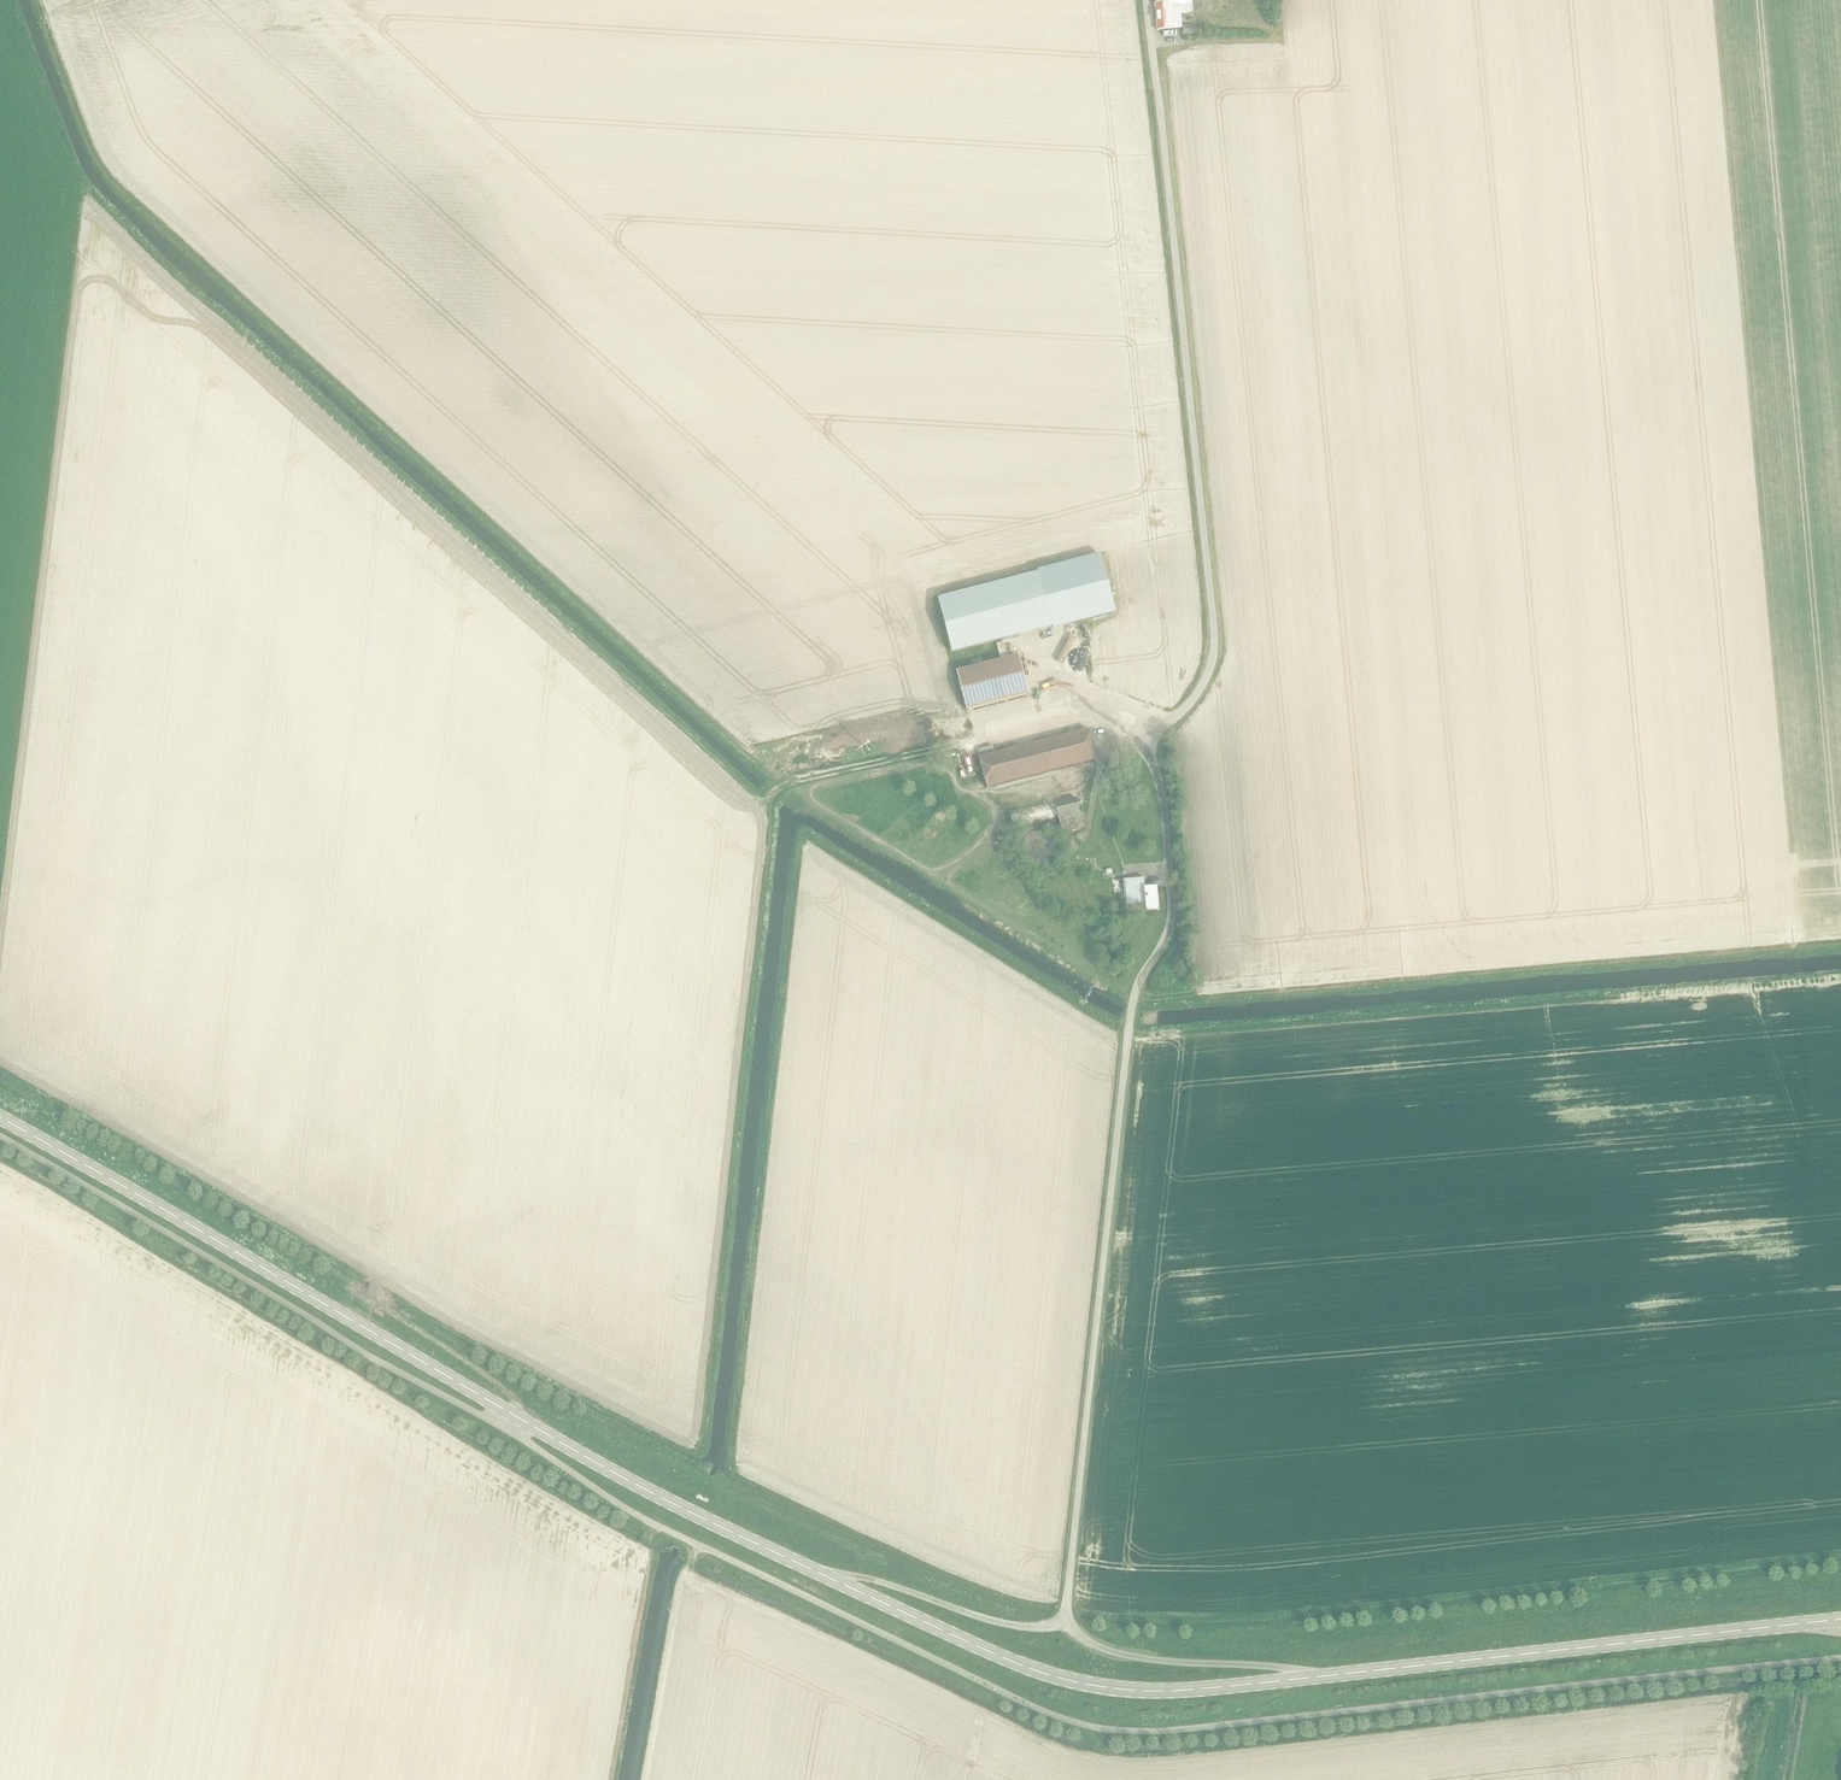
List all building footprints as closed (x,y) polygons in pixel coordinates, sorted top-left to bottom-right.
[(1156,5),(1157,29),(1168,29),(1168,4),(1156,5)] [(1185,35),(1213,35),(1213,26),(1185,25),(1185,35)] [(1101,557),(1038,573),(1052,627),(1115,610),(1101,557)] [(937,600),(952,653),(1052,627),(1038,573),(937,600)] [(958,668),(969,707),(1028,691),(1017,652),(958,668)] [(981,755),(989,787),(1097,757),(1089,725),(981,755)] [(1100,735),(1108,733),(1107,725),(1099,726),(1100,735)] [(1063,832),(1083,826),(1077,805),(1084,803),(1082,795),(1012,815),(1016,829),(1059,817),(1063,832)] [(1158,886),(1144,886),(1144,878),(1124,879),(1126,903),(1145,902),(1146,909),(1160,908),(1158,886)]
